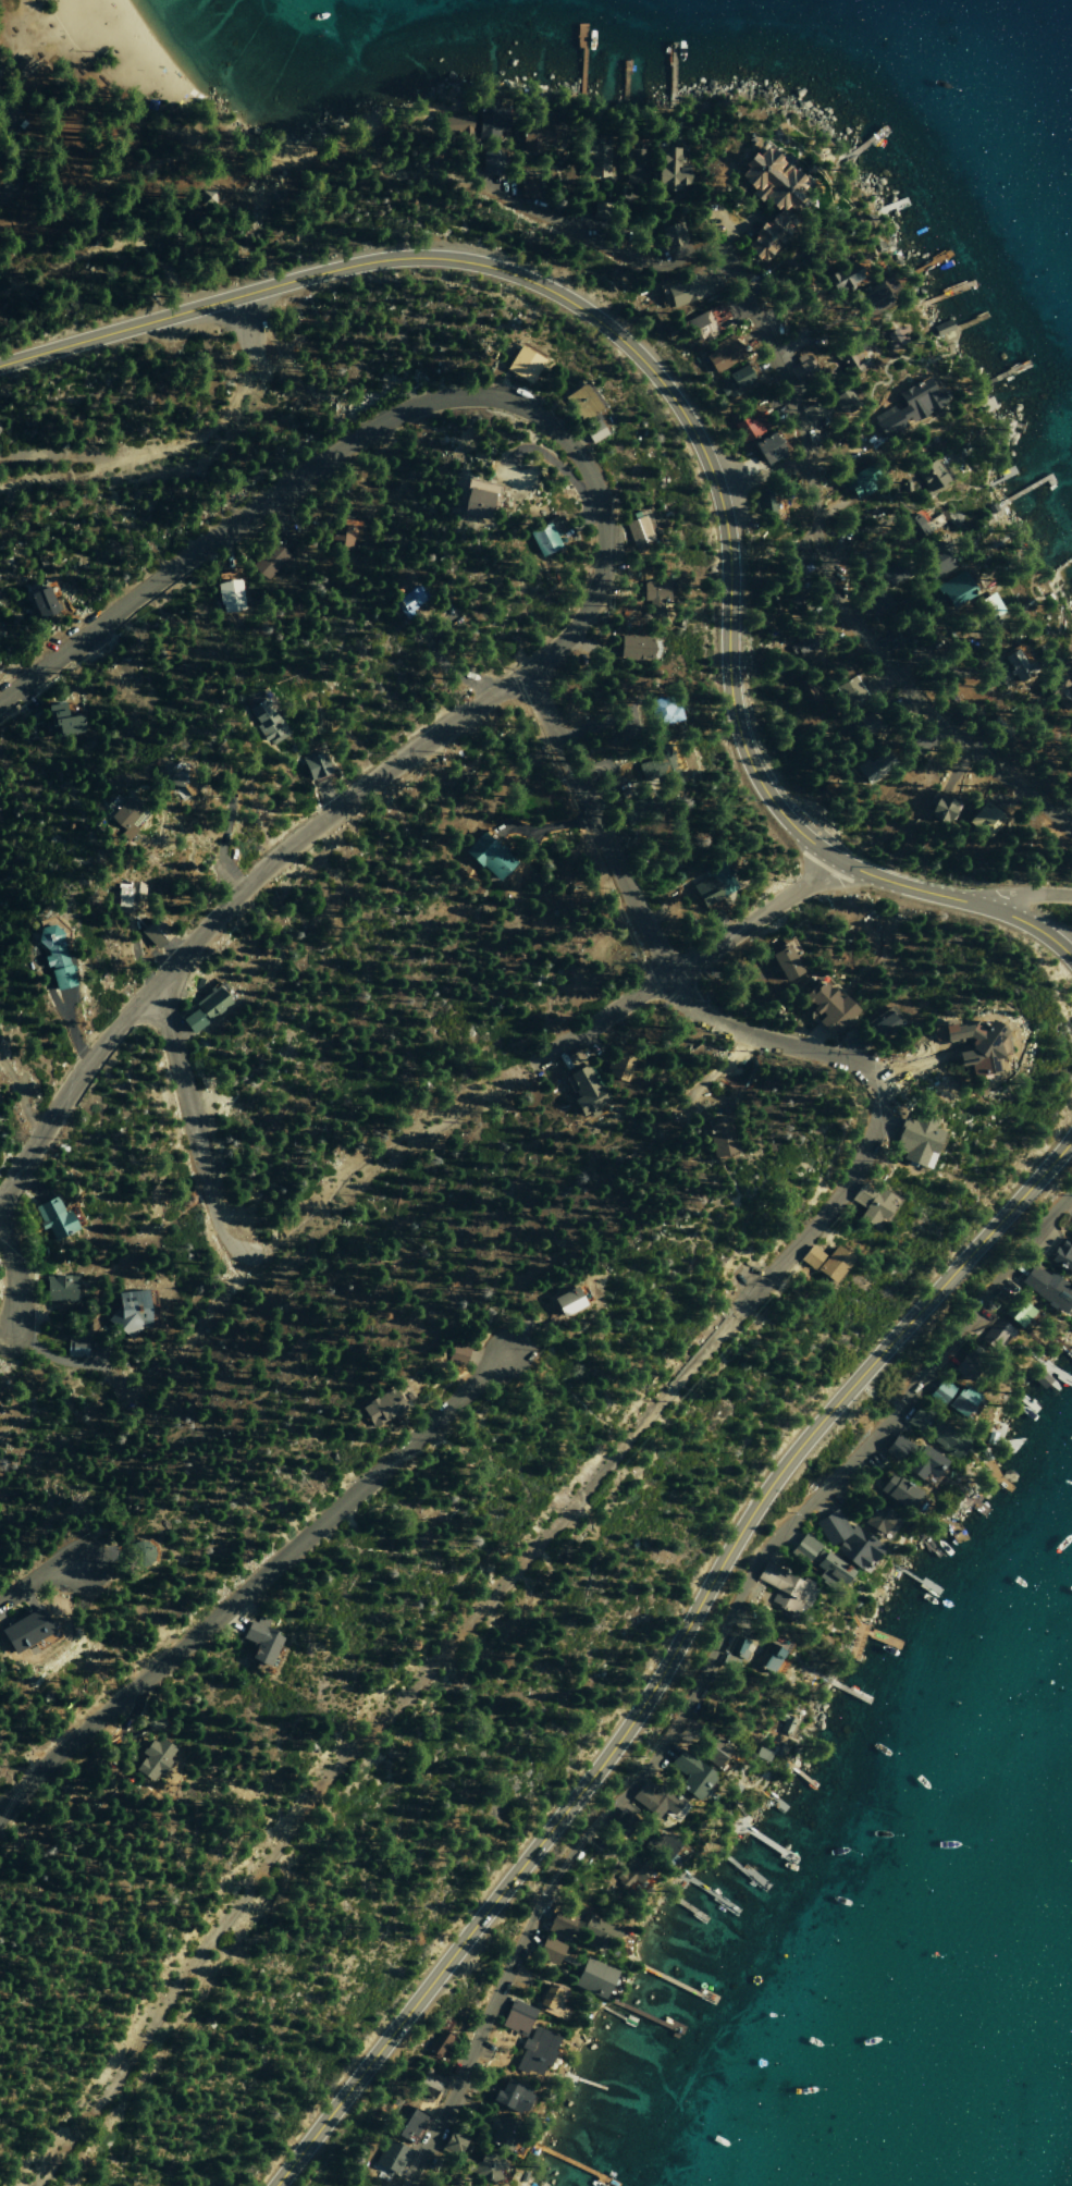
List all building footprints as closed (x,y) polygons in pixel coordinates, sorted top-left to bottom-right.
[(10,65),(19,56),(30,66),(22,76),(10,65)] [(476,101),(475,135),(501,136),(502,101),(476,101)] [(554,128),(520,129),(521,154),(540,153),(539,144),(555,144),(554,128)] [(806,186),(759,144),(750,154),(751,155),(731,177),(776,215),(784,206),(787,208),(806,186)] [(607,178),(606,145),(582,146),(583,179),(607,178)] [(624,147),(626,183),(647,182),(645,146),(624,147)] [(674,149),(653,150),(655,192),(664,192),(664,200),(677,200),(676,186),(686,185),(685,168),(675,168),(674,149)] [(478,176),(498,176),(498,151),(477,151),(478,176)] [(517,181),(517,198),(532,198),(533,182),(517,181)] [(212,190),(199,191),(200,206),(213,206),(212,190)] [(741,250),(761,266),(790,229),(770,213),(741,250)] [(685,246),(681,224),(657,227),(660,249),(685,246)] [(832,292),(859,277),(849,260),(823,275),(832,292)] [(660,284),(670,308),(710,292),(703,276),(694,279),(691,271),(660,284)] [(856,300),(867,315),(884,304),(879,296),(894,286),(886,275),(876,281),(879,285),(856,300)] [(684,320),(696,343),(716,332),(705,310),(684,320)] [(711,372),(744,358),(734,336),(701,349),(711,372)] [(860,348),(856,339),(834,351),(847,375),(865,365),(856,350),(860,348)] [(531,383),(542,357),(514,345),(503,371),(531,383)] [(787,370),(798,384),(817,368),(806,355),(787,370)] [(725,399),(739,393),(736,387),(751,381),(744,366),(716,377),(725,399)] [(924,415),(938,408),(923,377),(909,383),(924,415)] [(561,398),(582,421),(601,404),(580,381),(561,398)] [(830,400),(842,414),(856,402),(843,388),(830,400)] [(764,429),(754,410),(730,423),(740,442),(764,429)] [(603,435),(595,419),(580,427),(588,443),(603,435)] [(762,464),(781,453),(769,431),(750,442),(762,464)] [(915,468),(924,491),(944,484),(936,460),(915,468)] [(854,498),(870,486),(857,470),(841,482),(854,498)] [(755,491),(756,512),(771,511),(770,490),(755,491)] [(631,519),(623,522),(632,549),(655,540),(644,509),(630,514),(631,519)] [(903,520),(911,539),(927,533),(918,513),(903,520)] [(349,552),(351,538),(358,539),(360,521),(330,519),(327,550),(349,552)] [(528,530),(536,556),(557,549),(549,523),(528,530)] [(292,547),(277,532),(247,564),(263,579),(292,547)] [(917,555),(929,578),(950,567),(938,544),(917,555)] [(876,573),(884,587),(904,576),(896,562),(876,573)] [(242,610),(237,570),(214,574),(220,613),(242,610)] [(935,586),(948,608),(974,592),(961,570),(935,586)] [(670,601),(670,581),(642,582),(642,601),(647,601),(647,618),(663,617),(663,601),(670,601)] [(56,611),(44,584),(25,593),(37,619),(56,611)] [(426,601),(417,585),(392,599),(401,615),(426,601)] [(889,599),(874,585),(858,602),(873,616),(889,599)] [(987,630),(1005,621),(992,594),(974,602),(987,630)] [(812,646),(802,631),(794,636),(797,641),(788,647),(795,657),(812,646)] [(649,659),(649,637),(617,636),(617,658),(649,659)] [(1000,656),(1018,683),(1034,672),(1017,646),(1000,656)] [(1067,686),(1055,673),(1040,687),(1051,699),(1056,695),(1067,706),(1071,702),(1071,682),(1067,686)] [(847,712),(867,701),(853,676),(833,687),(847,712)] [(814,695),(805,677),(794,683),(803,701),(814,695)] [(677,705),(672,707),(667,694),(645,701),(654,728),(682,719),(677,705)] [(271,745),(288,735),(263,697),(244,708),(265,740),(267,739),(271,745)] [(44,706),(50,737),(82,731),(78,713),(64,716),(61,702),(44,706)] [(850,722),(858,739),(876,729),(868,713),(850,722)] [(866,763),(875,776),(893,764),(884,750),(866,763)] [(299,757),(306,780),(326,774),(320,751),(299,757)] [(182,776),(167,764),(157,777),(172,789),(182,776)] [(924,816),(947,823),(954,800),(931,793),(924,816)] [(122,840),(144,814),(124,796),(106,817),(120,829),(116,835),(122,840)] [(653,815),(645,796),(618,807),(626,826),(653,815)] [(1003,817),(981,801),(965,823),(988,839),(1003,817)] [(461,851),(494,881),(512,861),(479,832),(461,851)] [(689,886),(704,913),(721,904),(718,897),(735,888),(720,861),(701,870),(705,878),(689,886)] [(53,990),(71,985),(55,923),(34,928),(41,955),(40,955),(43,968),(47,967),(53,990)] [(800,974),(793,956),(796,955),(792,942),(769,950),(779,981),(800,974)] [(854,1011),(818,978),(800,999),(818,1015),(813,1021),(831,1037),(854,1011)] [(190,1007),(203,1023),(227,1002),(214,986),(190,1007)] [(864,1025),(878,1044),(903,1025),(889,1006),(864,1025)] [(187,1034),(201,1024),(191,1009),(177,1019),(187,1034)] [(933,1044),(967,1038),(968,1050),(954,1052),(957,1067),(967,1065),(971,1084),(987,1081),(985,1073),(995,1071),(992,1058),(1000,1057),(994,1022),(951,1030),(949,1020),(929,1024),(933,1044)] [(602,1075),(624,1082),(632,1058),(610,1051),(602,1075)] [(582,1119),(607,1104),(581,1064),(560,1077),(574,1098),(570,1101),(582,1119)] [(889,1148),(902,1153),(899,1159),(920,1167),(926,1151),(933,1154),(941,1132),(929,1128),(933,1119),(919,1113),(916,1122),(901,1116),(889,1148)] [(733,1153),(724,1116),(702,1121),(711,1158),(733,1153)] [(875,1232),(894,1201),(860,1180),(848,1200),(861,1209),(855,1219),(875,1232)] [(30,1207),(40,1229),(44,1227),(51,1240),(73,1230),(64,1211),(60,1213),(52,1196),(30,1207)] [(1071,1264),(1071,1244),(1058,1238),(1047,1262),(1069,1272),(1071,1264)] [(822,1256),(808,1245),(798,1259),(812,1270),(822,1256)] [(851,1260),(835,1246),(814,1269),(830,1284),(851,1260)] [(1030,1265),(1018,1285),(1062,1313),(1071,1297),(1071,1288),(1049,1273),(1047,1276),(1030,1265)] [(42,1300),(70,1301),(71,1276),(43,1275),(42,1300)] [(581,1307),(573,1287),(549,1297),(558,1317),(581,1307)] [(153,1329),(151,1290),(113,1292),(114,1311),(106,1311),(107,1331),(153,1329)] [(1002,1314),(1018,1329),(1034,1312),(1017,1297),(1002,1314)] [(1013,1329),(994,1318),(980,1342),(999,1353),(1013,1329)] [(86,1338),(65,1337),(65,1357),(86,1358),(86,1338)] [(462,1367),(467,1348),(451,1343),(446,1362),(462,1367)] [(950,1369),(967,1382),(980,1365),(964,1352),(950,1369)] [(953,1389),(939,1379),(926,1396),(940,1406),(953,1389)] [(963,1417),(978,1395),(962,1384),(946,1406),(963,1417)] [(357,1406),(368,1427),(401,1410),(389,1389),(357,1406)] [(966,1442),(936,1419),(923,1435),(954,1459),(966,1442)] [(897,1463),(910,1445),(895,1434),(882,1452),(897,1463)] [(933,1478),(944,1459),(917,1444),(902,1470),(920,1479),(924,1472),(933,1478)] [(877,1493),(907,1511),(919,1491),(889,1473),(877,1493)] [(862,1522),(880,1535),(894,1517),(877,1503),(862,1522)] [(882,1548),(853,1525),(851,1528),(828,1510),(813,1529),(835,1546),(832,1549),(860,1570),(868,1560),(871,1562),(882,1548)] [(850,1571),(801,1534),(787,1553),(804,1565),(808,1560),(821,1570),(817,1575),(837,1589),(850,1571)] [(151,1550),(133,1538),(121,1558),(139,1569),(151,1550)] [(775,1589),(769,1602),(801,1617),(815,1587),(763,1562),(755,1580),(775,1589)] [(9,1653),(50,1634),(38,1608),(0,1627),(0,1634),(9,1653)] [(240,1638),(253,1644),(246,1659),(264,1668),(279,1636),(248,1621),(240,1638)] [(747,1643),(731,1636),(725,1651),(740,1658),(747,1643)] [(757,1668),(769,1675),(782,1652),(766,1643),(759,1656),(762,1658),(757,1668)] [(777,1719),(782,1721),(777,1731),(787,1735),(794,1719),(780,1712),(777,1719)] [(150,1783),(170,1750),(149,1737),(138,1755),(140,1756),(131,1772),(150,1783)] [(712,1768),(729,1749),(714,1737),(697,1756),(712,1768)] [(693,1802),(712,1775),(677,1751),(667,1766),(682,1776),(674,1788),(693,1802)] [(658,1812),(672,1822),(683,1807),(644,1779),(629,1799),(654,1818),(658,1812)] [(618,1838),(631,1822),(617,1812),(609,1822),(615,1827),(611,1833),(618,1838)] [(631,1891),(651,1869),(634,1854),(623,1865),(627,1868),(617,1879),(631,1891)] [(618,1929),(580,1915),(575,1929),(589,1934),(586,1942),(610,1950),(618,1929)] [(552,1966),(561,1946),(542,1937),(533,1958),(552,1966)] [(573,1989),(604,1999),(613,1968),(582,1959),(573,1989)] [(559,2006),(565,1993),(546,1985),(536,2008),(563,2020),(568,2010),(559,2006)] [(498,2026),(521,2036),(533,2010),(510,2000),(498,2026)] [(556,2036),(530,2026),(514,2070),(540,2079),(556,2036)] [(449,2036),(436,2030),(426,2054),(442,2061),(445,2052),(443,2051),(449,2036)] [(529,2092),(501,2080),(491,2102),(519,2114),(529,2092)] [(414,2138),(425,2117),(403,2106),(389,2133),(403,2141),(406,2134),(414,2138)] [(492,2129),(487,2144),(507,2150),(516,2122),(492,2114),(488,2128),(492,2129)] [(462,2139),(446,2132),(439,2148),(455,2155),(462,2139)] [(373,2162),(394,2174),(407,2150),(387,2138),(373,2162)] [(497,2168),(500,2169),(503,2158),(478,2150),(470,2174),(493,2181),(497,2168)]
